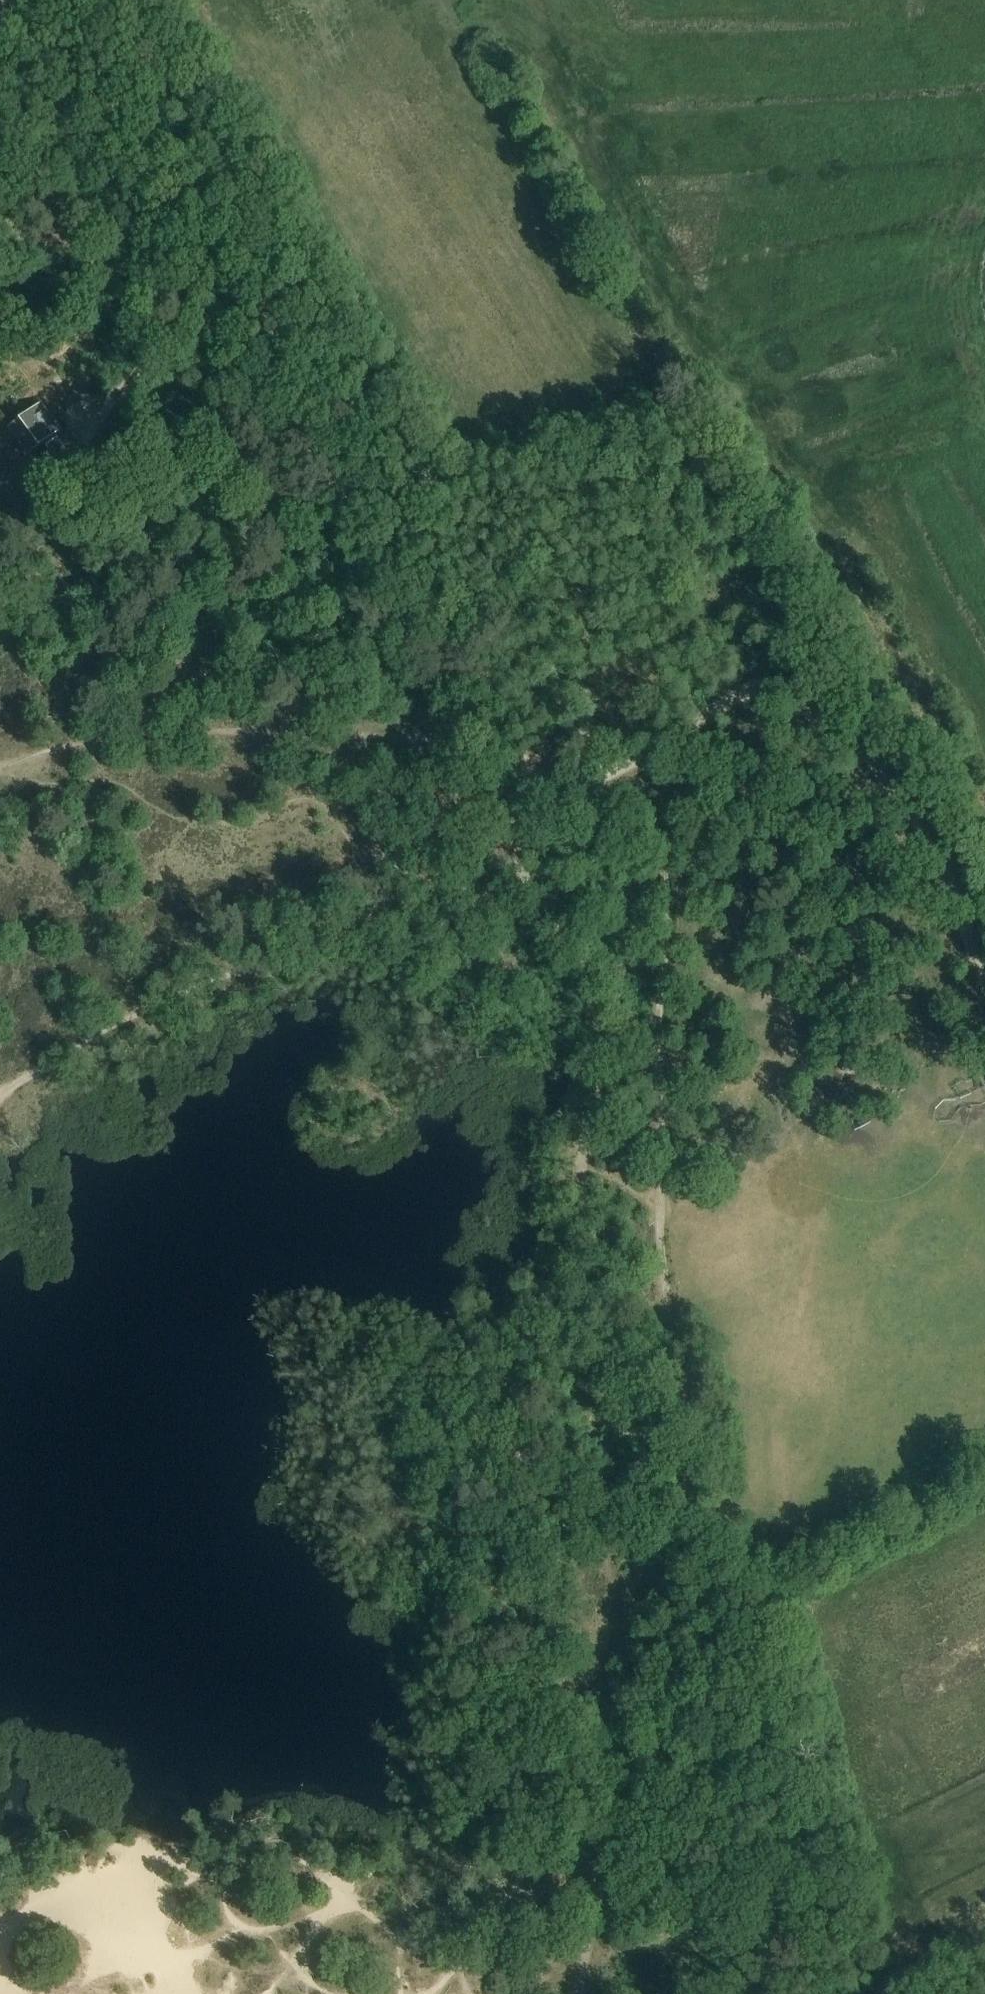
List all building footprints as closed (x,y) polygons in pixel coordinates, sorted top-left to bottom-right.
[(39,407),(11,427),(30,452),(43,443),(55,459),(65,452),(55,439),(57,438),(50,428),(53,426),(39,407)]
